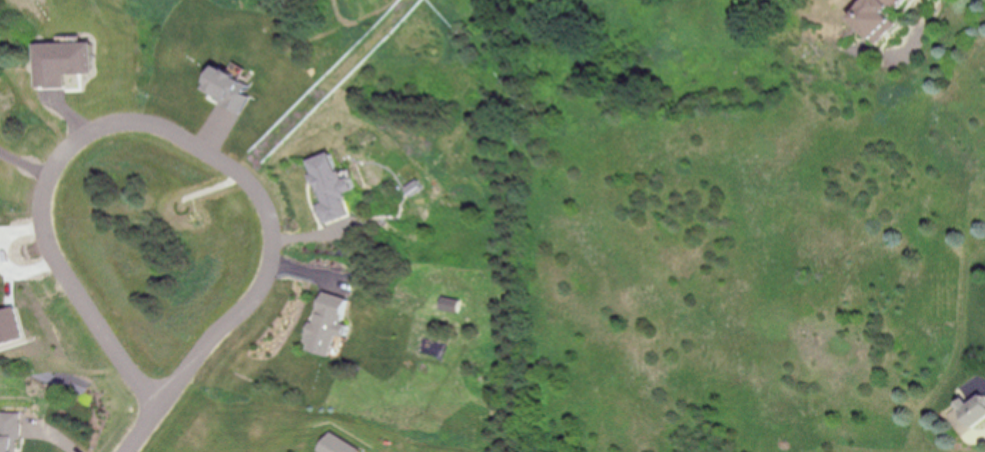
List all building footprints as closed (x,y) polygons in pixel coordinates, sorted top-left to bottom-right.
[(897,23),(889,14),(904,0),(860,0),(847,12),(876,43),(897,23)] [(963,398),(955,403),(972,429),(984,420),(984,398),(982,394),(968,404),(963,398)]
